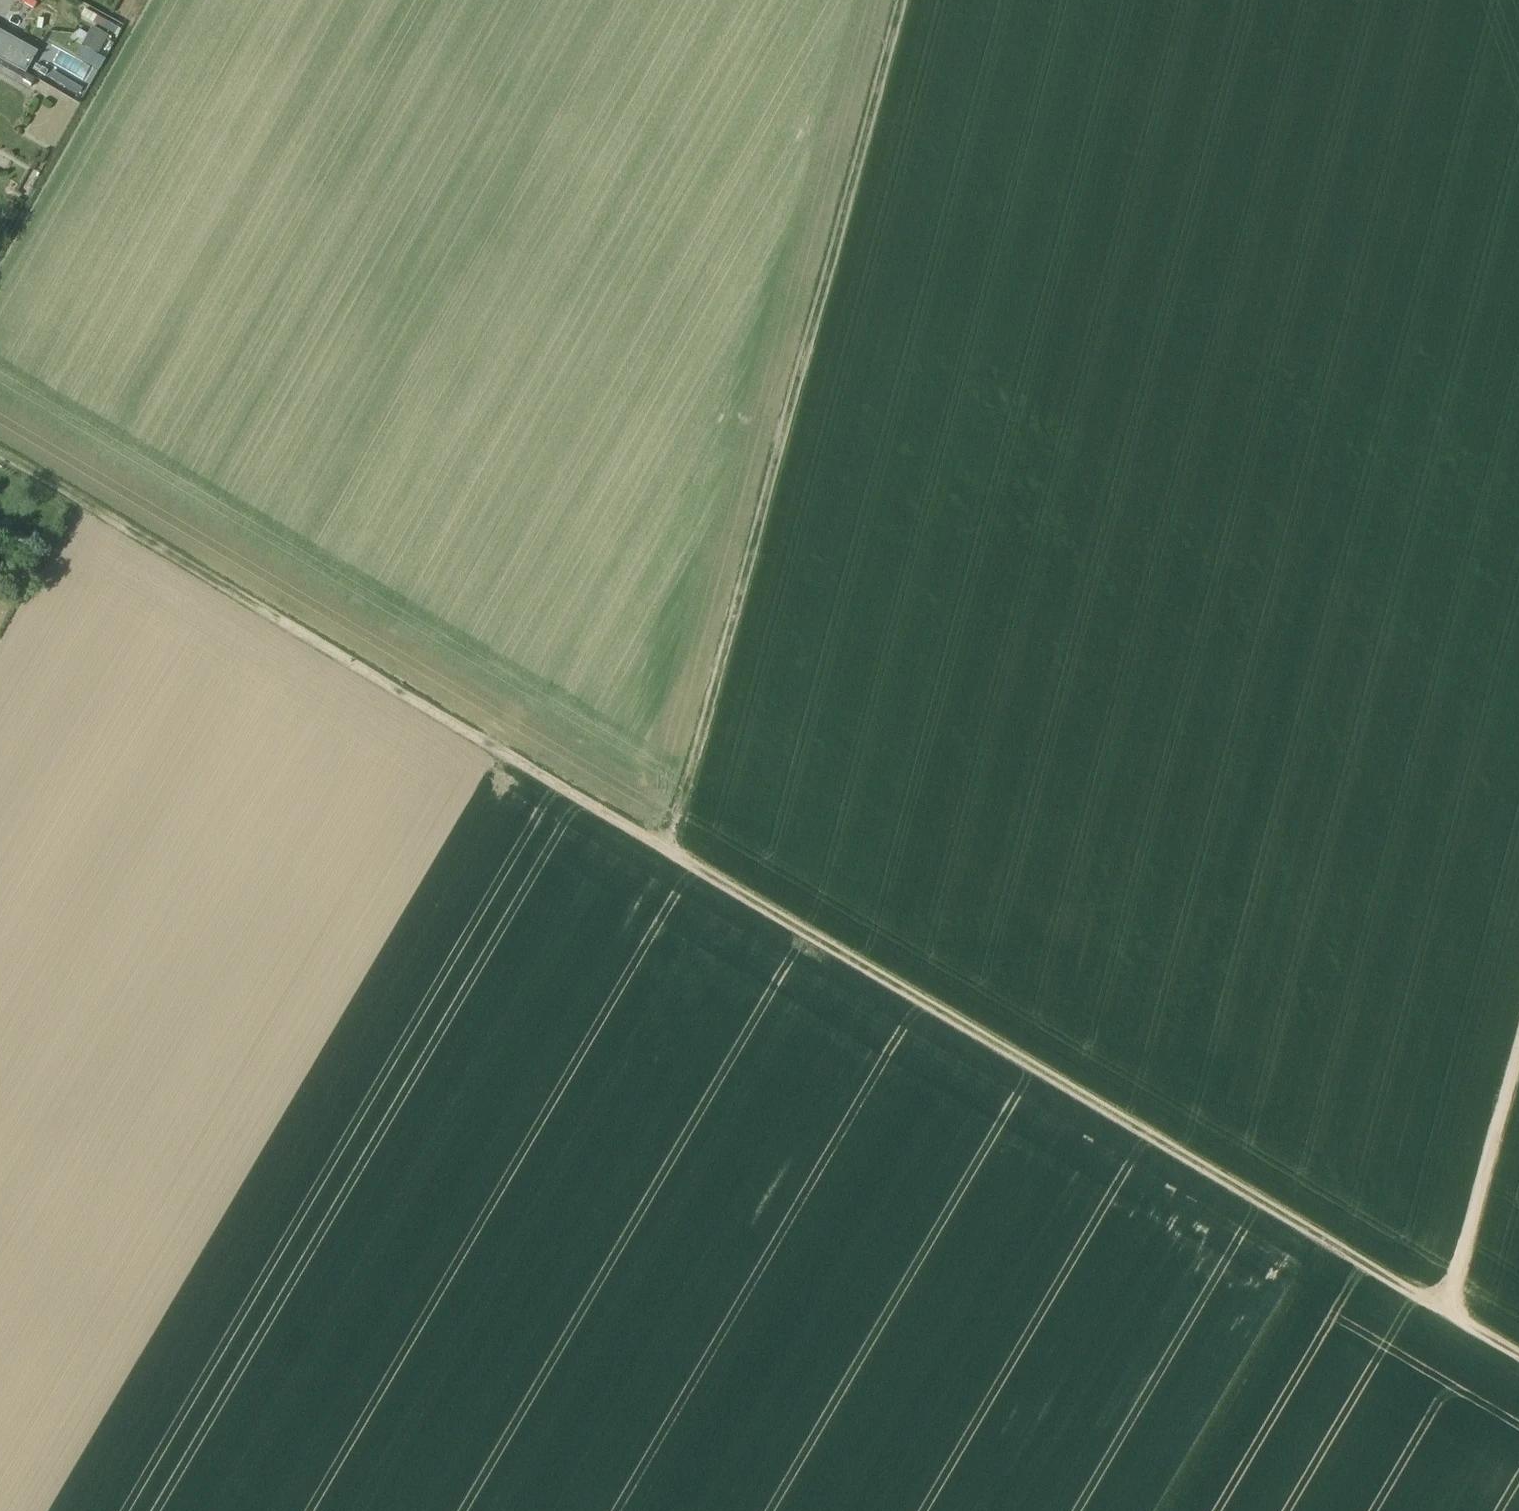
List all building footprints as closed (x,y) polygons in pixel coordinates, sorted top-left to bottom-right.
[(99,67),(106,55),(99,51),(109,33),(94,25),(77,55),(99,67)] [(9,64),(20,43),(0,32),(0,59),(9,64)] [(37,53),(20,43),(9,64),(25,73),(37,53)]
